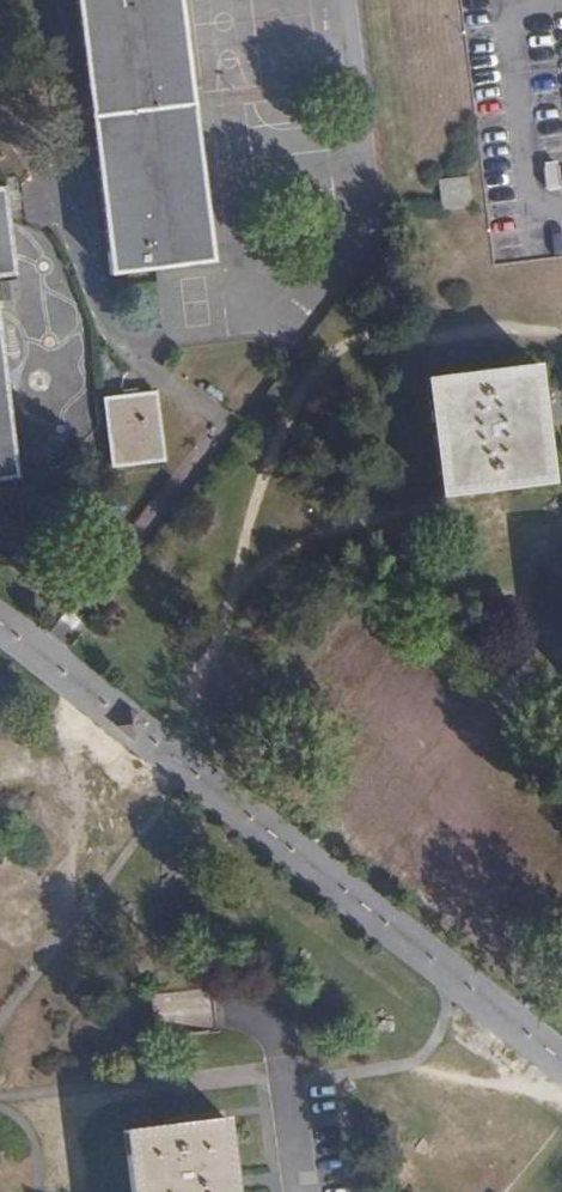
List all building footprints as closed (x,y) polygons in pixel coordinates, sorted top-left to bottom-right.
[(216,263),(182,0),(78,0),(115,275),(216,263)] [(14,280),(5,191),(0,192),(0,282),(14,280)] [(15,488),(0,336),(0,489),(15,488)] [(534,379),(457,386),(467,482),(547,472),(534,379)] [(160,467),(159,396),(104,397),(106,468),(160,467)] [(137,1191),(239,1191),(233,1121),(132,1129),(137,1191)]
